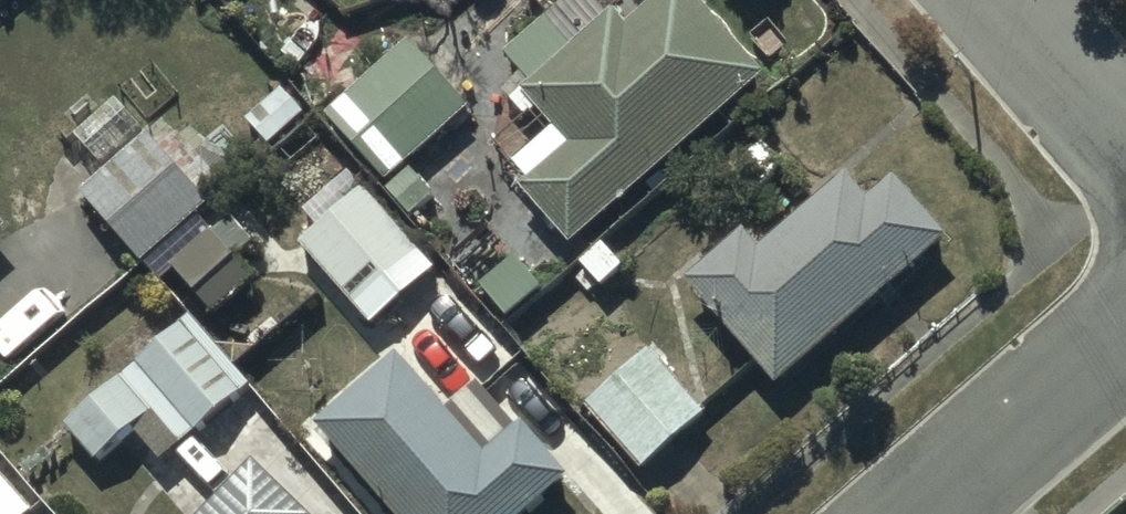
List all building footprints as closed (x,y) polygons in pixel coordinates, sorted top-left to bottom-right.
[(569,246),(766,76),(701,0),(658,0),(625,28),(614,15),(609,19),(592,0),(568,0),(505,55),(522,75),(501,93),(522,118),(493,143),(526,182),(519,188),(569,246)] [(465,110),(406,44),(324,117),(379,178),(376,181),(409,218),(431,199),(401,166),(465,110)] [(140,127),(114,98),(70,137),(95,166),(140,127)] [(81,195),(141,263),(207,205),(147,137),(81,195)] [(299,243),(354,309),(419,255),(363,189),(348,201),(318,165),(309,173),(300,162),(277,181),(286,191),(277,199),(308,236),(299,243)] [(777,388),(941,238),(890,181),(868,201),(844,175),(761,251),(743,233),(684,287),(777,388)] [(490,276),(478,284),(505,319),(562,276),(504,200),(459,235),(490,276)] [(248,384),(189,317),(65,428),(96,463),(132,430),(160,462),(248,384)] [(648,350),(584,409),(642,472),(706,414),(648,350)] [(315,426),(391,513),(528,513),(569,478),(521,423),(482,457),(395,357),(315,426)] [(251,466),(206,513),(302,513),(251,466)] [(0,475),(0,513),(33,513),(34,513),(0,475)]
